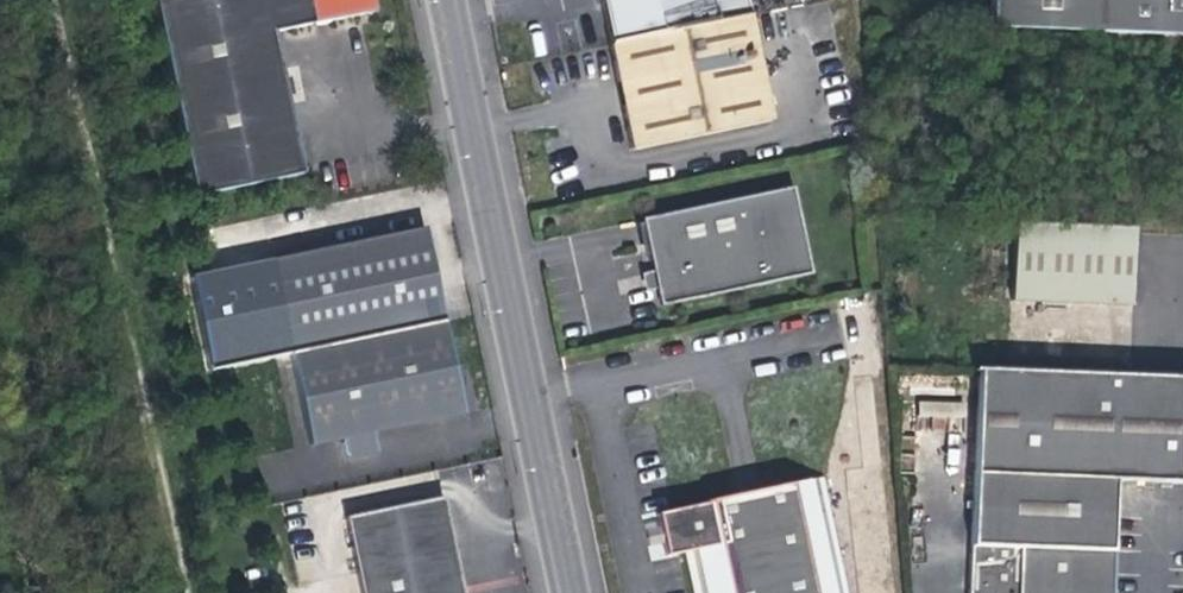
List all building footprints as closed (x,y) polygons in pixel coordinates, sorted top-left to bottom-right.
[(192,194),(300,172),(291,129),(271,30),(369,10),(366,0),(152,0),(192,194)] [(605,43),(744,13),(741,0),(595,0),(605,43)] [(1182,38),(1182,0),(984,0),(983,30),(1182,38)] [(744,13),(605,43),(617,104),(627,149),(767,119),(744,13)] [(788,186),(637,219),(646,264),(655,305),(806,273),(788,186)] [(1132,265),(1134,230),(1010,225),(1006,309),(1130,314),(1132,265)] [(266,258),(283,349),(438,320),(426,258),(420,227),(266,258)] [(438,320),(283,349),(301,442),(456,411),(447,369),(438,320)] [(983,371),(974,592),(1109,592),(1109,584),(1110,553),(1116,554),(1119,477),(1182,480),(1182,458),(1182,380),(983,371)] [(819,497),(816,497),(816,495),(678,524),(679,526),(654,531),(657,546),(663,573),(686,568),(691,592),(839,592),(819,497)] [(440,498),(341,518),(355,592),(457,592),(450,552),(440,498)]
